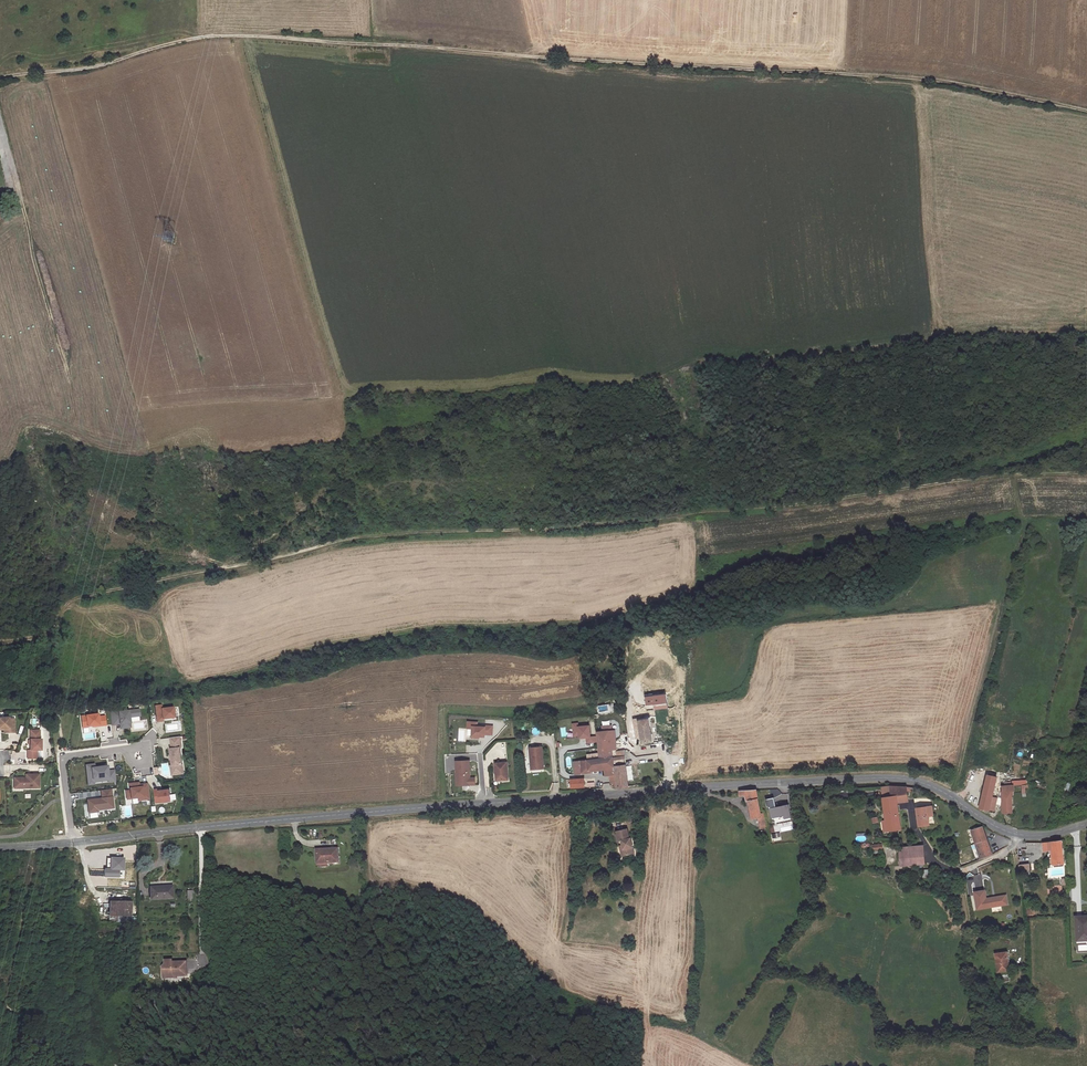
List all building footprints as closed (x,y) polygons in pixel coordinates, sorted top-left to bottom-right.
[(645,707),(653,706),(653,710),(667,709),(665,694),(644,697),(645,707)] [(157,705),(151,706),(153,722),(159,721),(159,719),(170,717),(169,707),(158,709),(157,705)] [(115,710),(106,711),(108,725),(116,724),(119,723),(120,728),(127,727),(126,717),(136,715),(135,709),(115,711),(115,710)] [(102,725),(101,715),(95,716),(94,713),(82,715),(83,720),(78,720),(79,727),(84,727),(84,726),(89,725),(95,724),(96,726),(102,725)] [(649,721),(648,715),(637,716),(640,740),(648,739),(651,739),(650,732),(649,724),(649,721)] [(0,717),(0,729),(0,732),(11,732),(11,718),(5,718),(5,717),(0,717)] [(585,722),(574,724),(574,720),(568,721),(570,733),(575,733),(576,735),(582,734),(583,740),(591,739),(591,733),(587,734),(585,722)] [(478,722),(468,722),(468,729),(473,729),(472,737),(485,738),(486,735),(492,735),(493,726),(487,726),(487,727),(478,727),(478,722)] [(613,745),(611,745),(610,734),(614,733),(613,727),(610,727),(609,722),(600,723),(601,729),(595,730),(598,755),(611,754),(612,753),(612,754),(614,753),(613,748),(613,745)] [(36,729),(26,729),(26,749),(24,749),(24,758),(33,757),(33,749),(37,749),(37,738),(36,738),(36,729)] [(179,747),(177,736),(168,737),(169,748),(168,748),(169,755),(169,759),(170,766),(173,765),(173,770),(180,769),(177,747),(179,747)] [(624,746),(613,748),(614,753),(612,754),(613,763),(625,762),(624,746)] [(528,748),(530,770),(542,769),(540,747),(528,748)] [(644,762),(659,759),(658,753),(628,758),(629,763),(644,761),(644,762)] [(615,783),(613,763),(612,763),(611,754),(598,755),(572,758),(573,771),(581,770),(581,766),(604,764),(604,771),(610,771),(611,783),(615,783)] [(976,756),(973,765),(985,768),(987,759),(976,756)] [(468,758),(455,759),(456,783),(469,783),(469,776),(468,758)] [(507,780),(505,762),(495,763),(497,781),(507,780)] [(625,762),(613,763),(615,783),(617,784),(627,784),(625,762)] [(105,782),(112,781),(111,769),(104,770),(104,765),(97,766),(97,767),(91,768),(91,767),(91,763),(82,764),(84,776),(89,776),(90,781),(105,779),(105,782)] [(173,770),(173,765),(170,766),(168,766),(169,774),(181,773),(180,769),(173,770)] [(992,771),(987,770),(978,803),(987,805),(995,772),(999,773),(1000,769),(993,767),(992,771)] [(22,777),(11,777),(11,784),(20,784),(20,787),(36,787),(36,774),(26,774),(26,777),(22,777)] [(583,784),(582,775),(569,776),(570,785),(583,784)] [(1000,809),(1013,808),(1013,788),(1014,788),(1014,780),(1010,780),(1005,781),(1001,781),(1000,809)] [(146,799),(144,783),(132,785),(132,782),(125,783),(126,790),(122,790),(123,799),(134,797),(134,800),(146,799)] [(891,799),(889,786),(880,786),(886,834),(900,831),(896,806),(895,798),(891,799)] [(895,786),(889,786),(891,799),(895,798),(907,796),(905,788),(898,786),(895,786)] [(110,807),(107,788),(97,790),(98,798),(83,800),(85,812),(94,811),(94,809),(110,807)] [(151,789),(152,802),(167,800),(166,789),(156,790),(155,789),(151,789)] [(756,818),(759,829),(765,828),(761,811),(759,811),(755,790),(738,791),(738,796),(743,796),(744,801),(748,801),(751,819),(756,818)] [(773,798),(766,800),(768,809),(775,807),(773,798)] [(122,806),(124,817),(132,816),(130,805),(122,806)] [(771,819),(783,816),(783,819),(791,818),(788,805),(769,809),(771,819)] [(931,808),(916,810),(918,827),(928,826),(927,818),(933,817),(931,808)] [(627,820),(616,822),(618,834),(620,833),(622,842),(620,842),(622,848),(634,846),(631,831),(629,831),(627,820)] [(980,859),(991,855),(981,827),(970,830),(980,859)] [(866,841),(865,833),(857,833),(857,841),(866,841)] [(1053,865),(1063,864),(1061,841),(1057,842),(1043,843),(1044,851),(1051,850),(1053,865)] [(921,845),(897,848),(900,863),(923,860),(921,845)] [(327,853),(318,853),(318,859),(317,859),(317,865),(318,865),(318,866),(328,866),(328,865),(339,864),(339,851),(327,851),(327,853)] [(116,857),(116,869),(111,869),(105,868),(105,877),(120,877),(120,870),(124,870),(124,858),(116,857)] [(152,899),(172,898),(172,885),(162,885),(162,888),(151,888),(152,899)] [(984,891),(974,893),(976,910),(997,907),(995,898),(986,899),(984,891)] [(1006,896),(995,898),(997,907),(1007,905),(1006,896)] [(110,915),(133,914),(133,905),(121,905),(121,902),(110,903),(110,915)] [(1079,918),(1079,924),(1077,924),(1077,941),(1086,941),(1086,918),(1079,918)] [(996,950),(997,969),(1009,969),(1008,950),(996,950)] [(165,966),(162,969),(163,980),(174,979),(174,978),(177,978),(187,977),(186,963),(173,964),(173,962),(165,962),(165,966)]
